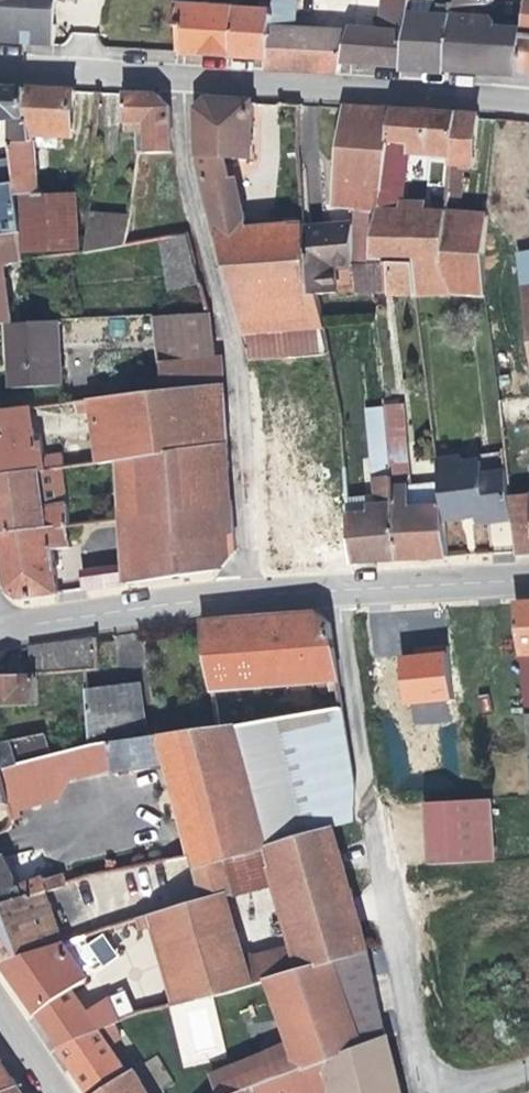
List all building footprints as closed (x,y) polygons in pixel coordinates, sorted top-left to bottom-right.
[(54,42),(57,0),(0,0),(0,38),(54,42)] [(269,12),(266,59),(264,59),(264,69),(293,70),(296,64),(314,65),(317,71),(339,71),(340,64),(346,33),(294,29),(293,0),(269,0),(269,12)] [(380,31),(347,30),(346,33),(340,64),(402,65),(409,15),(410,0),(383,0),(380,31)] [(449,5),(448,17),(490,19),(490,5),(487,5),(456,5),(449,5)] [(264,59),(266,59),(269,12),(177,6),(177,26),(181,27),(181,54),(264,59)] [(448,17),(409,15),(402,65),(402,67),(443,72),(448,17)] [(490,19),(448,17),(443,72),(445,73),(445,70),(517,75),(521,32),(498,29),(490,19)] [(525,33),(521,32),(517,75),(528,77),(528,33),(525,33)] [(0,86),(0,117),(6,117),(10,144),(34,141),(33,128),(32,117),(24,117),(25,87),(0,86)] [(73,90),(25,87),(24,117),(32,117),(33,128),(70,130),(73,90)] [(159,96),(122,93),(124,123),(133,123),(133,132),(135,132),(147,131),(148,153),(172,152),(169,108),(159,96)] [(252,160),(251,102),(208,99),(197,110),(200,161),(235,304),(245,304),(311,300),(304,228),(304,226),(278,228),(247,230),(244,213),(236,178),(230,179),(225,159),(252,160)] [(392,110),(345,107),(333,208),(353,210),(378,212),(392,110)] [(454,114),(392,110),(378,212),(374,263),(393,264),(415,265),(442,266),(446,213),(407,209),(403,186),(411,142),(452,145),(454,114)] [(477,115),(454,114),(452,145),(450,166),(474,168),(477,115)] [(133,123),(124,123),(125,132),(133,132),(133,123)] [(136,153),(148,153),(147,131),(135,132),(136,153)] [(34,141),(10,144),(15,183),(16,196),(20,196),(40,195),(34,141)] [(15,183),(0,185),(0,239),(22,236),(16,196),(15,183)] [(79,194),(40,195),(20,196),(22,236),(22,253),(81,251),(79,194)] [(378,212),(353,210),(353,225),(354,261),(358,295),(392,294),(393,264),(374,263),(378,212)] [(276,211),(244,213),(247,230),(278,228),(276,211)] [(129,215),(88,212),(85,254),(125,246),(129,215)] [(488,216),(446,213),(442,266),(452,294),(485,296),(484,253),(488,216)] [(353,225),(304,228),(311,300),(319,299),(335,298),(333,262),(354,261),(353,225)] [(202,284),(189,234),(163,238),(169,266),(164,267),(169,292),(202,284)] [(6,323),(12,323),(4,269),(15,262),(23,261),(22,253),(22,236),(0,239),(0,323),(6,323)] [(528,292),(528,251),(517,253),(523,293),(528,292)] [(415,265),(393,264),(392,294),(417,295),(415,265)] [(442,266),(415,265),(417,295),(417,297),(453,295),(452,294),(442,266)] [(245,304),(248,359),(329,352),(319,299),(311,300),(245,304)] [(209,313),(153,316),(160,362),(214,359),(209,313)] [(12,323),(6,323),(10,388),(59,386),(54,321),(12,323)] [(160,362),(161,392),(223,387),(220,358),(214,359),(160,362)] [(161,392),(66,403),(67,409),(76,409),(76,414),(92,413),(98,464),(117,462),(226,445),(223,387),(161,392)] [(499,401),(502,428),(528,425),(528,412),(528,398),(499,401)] [(0,411),(0,475),(59,468),(62,468),(60,454),(36,457),(29,408),(0,411)] [(388,439),(390,462),(390,464),(407,463),(406,438),(388,439)] [(231,506),(226,445),(117,462),(121,520),(231,506)] [(485,525),(476,462),(462,463),(461,457),(436,461),(441,508),(443,521),(476,518),(476,526),(485,525)] [(482,461),(476,462),(485,525),(512,523),(509,497),(507,474),(483,476),(482,461)] [(350,516),(354,563),(398,560),(391,475),(390,464),(390,462),(374,463),(377,514),(350,516)] [(0,475),(0,535),(67,527),(70,527),(68,506),(58,507),(58,500),(62,493),(59,468),(0,475)] [(391,475),(398,560),(447,558),(443,521),(441,508),(410,511),(407,474),(391,475)] [(512,523),(514,554),(528,554),(528,496),(509,497),(512,523)] [(235,553),(231,506),(121,520),(124,567),(126,586),(218,572),(235,553)] [(350,516),(254,524),(257,568),(267,575),(355,570),(354,563),(350,516)] [(0,535),(0,562),(4,591),(17,601),(57,595),(52,551),(70,549),(67,527),(0,535)] [(82,592),(126,586),(124,567),(81,572),(82,592)] [(515,604),(526,717),(528,716),(528,603),(515,604)] [(213,691),(338,681),(330,626),(317,615),(202,624),(213,691)] [(113,640),(117,667),(143,663),(138,636),(113,640)] [(100,669),(97,638),(44,646),(45,673),(100,669)] [(447,651),(397,654),(400,705),(411,704),(412,724),(451,721),(447,651)] [(0,678),(0,703),(40,703),(39,677),(0,678)] [(109,743),(150,738),(139,682),(86,686),(89,746),(109,743)] [(349,823),(354,783),(342,707),(220,729),(161,736),(168,764),(196,870),(229,859),(270,847),(333,828),(349,823)] [(52,755),(47,733),(0,742),(0,804),(9,804),(9,800),(3,769),(44,757),(52,755)] [(168,764),(161,736),(150,738),(109,743),(114,769),(115,773),(168,764)] [(114,769),(109,743),(89,746),(91,773),(114,769)] [(91,773),(89,746),(52,755),(44,757),(49,787),(91,773)] [(9,800),(49,787),(44,757),(3,769),(9,800)] [(489,800),(424,804),(426,866),(490,863),(489,800)] [(363,937),(333,828),(270,847),(297,943),(304,970),(367,953),(363,937)] [(48,891),(45,881),(44,877),(18,886),(5,858),(0,859),(0,908),(44,893),(48,891)] [(237,892),(229,859),(196,870),(203,901),(195,903),(218,993),(251,985),(243,958),(227,896),(237,892)] [(48,891),(68,884),(65,874),(45,881),(48,891)] [(44,893),(0,908),(0,963),(2,966),(64,944),(44,893)] [(218,993),(195,903),(163,912),(184,988),(187,1001),(218,993)] [(184,988),(163,912),(139,920),(142,931),(151,928),(169,992),(184,988)] [(83,937),(64,944),(84,974),(101,963),(83,937)] [(268,980),(304,970),(297,943),(243,958),(251,985),(268,980)] [(64,944),(2,966),(36,1015),(78,988),(86,983),(86,979),(84,974),(64,944)] [(385,1039),(367,953),(304,970),(268,980),(289,1041),(300,1071),(385,1039)] [(78,988),(36,1015),(57,1047),(73,1040),(66,1025),(90,1010),(78,988)] [(215,998),(171,1004),(179,1064),(223,1058),(215,998)] [(101,1029),(119,1021),(110,1000),(90,1010),(66,1025),(73,1040),(101,1029)] [(57,1047),(89,1092),(99,1092),(130,1074),(101,1029),(73,1040),(57,1047)] [(385,1039),(300,1071),(255,1089),(257,1092),(327,1092),(335,1090),(335,1092),(399,1092),(385,1039)] [(300,1071),(289,1041),(211,1073),(219,1092),(245,1092),(255,1089),(300,1071)] [(18,1086),(0,1060),(0,1092),(2,1092),(18,1086)] [(144,1067),(135,1071),(149,1092),(160,1092),(144,1067)] [(135,1071),(130,1074),(99,1092),(149,1092),(135,1071)]
